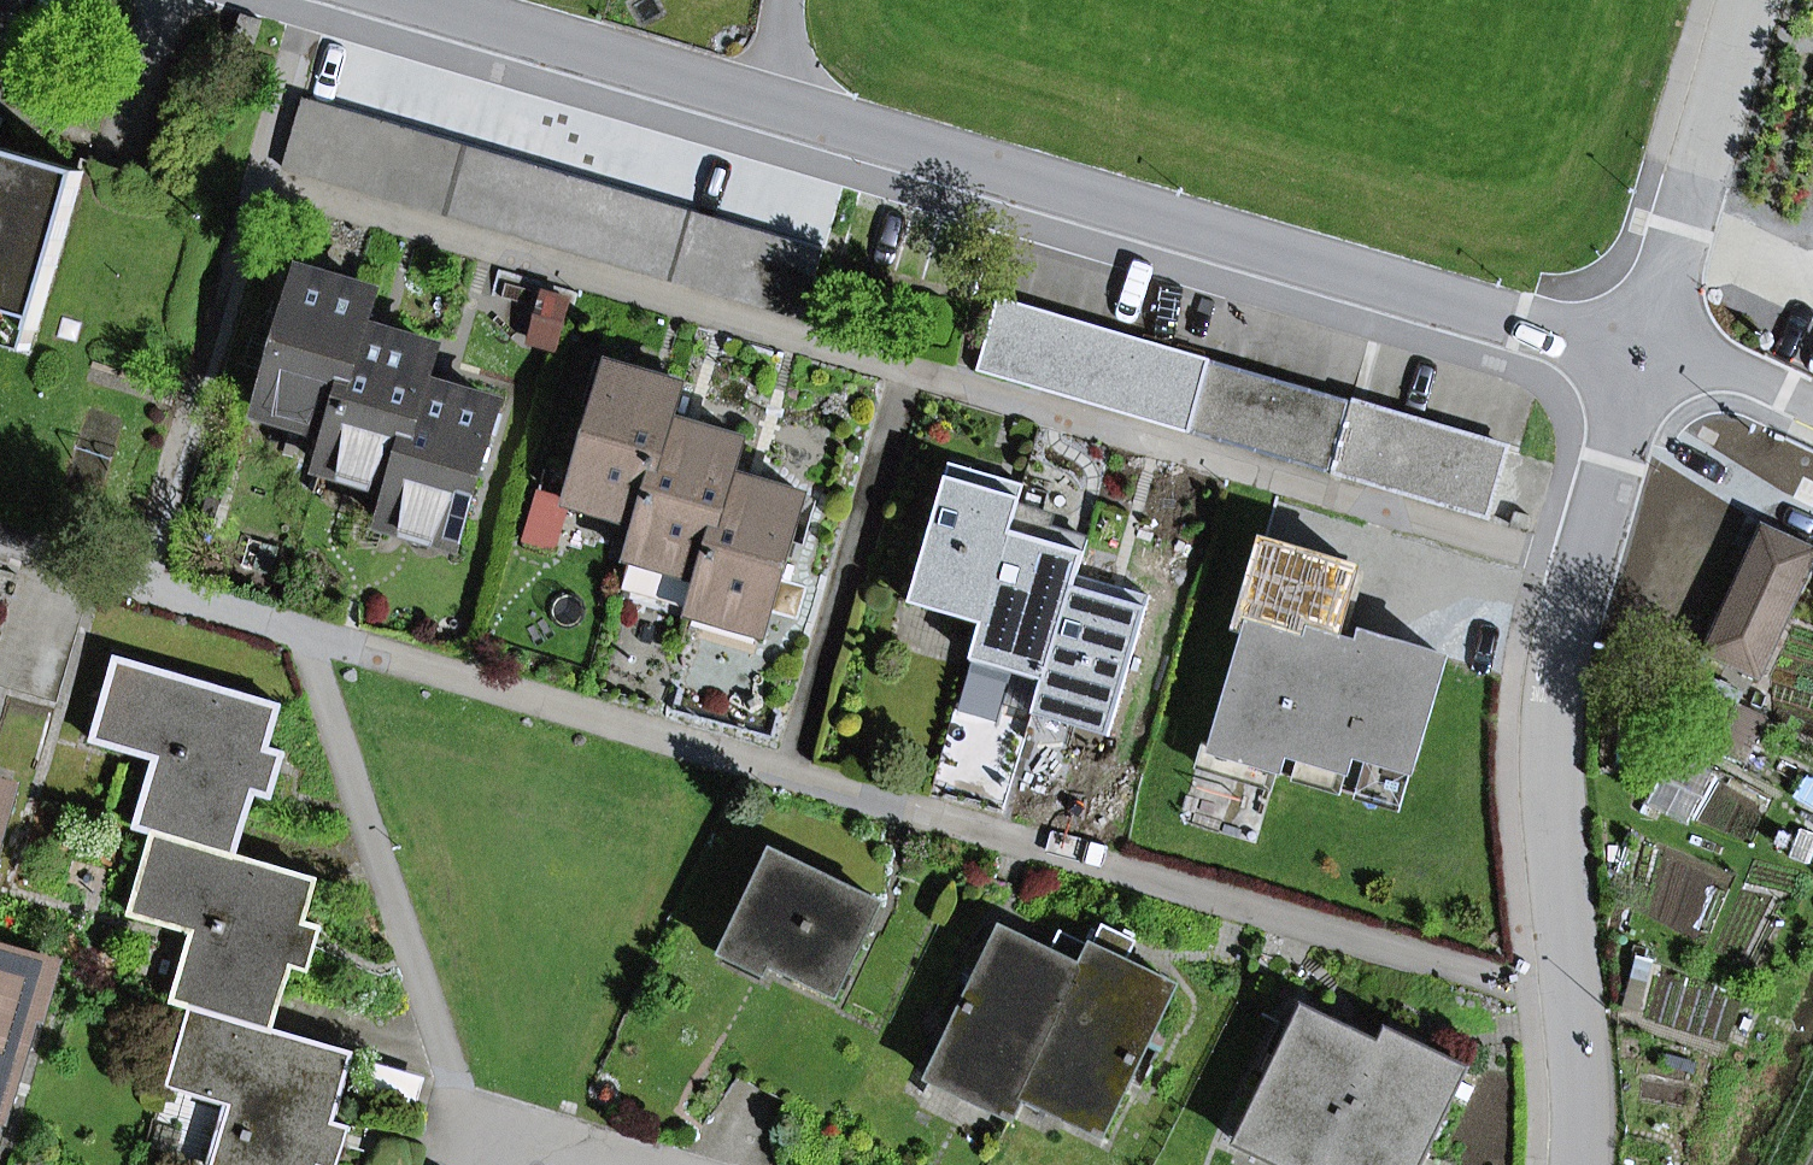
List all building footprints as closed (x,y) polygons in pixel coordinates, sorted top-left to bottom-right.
[(302,99),(282,168),(318,179),(339,109),(302,99)] [(339,109),(318,179),(350,188),(371,119),(339,109)] [(371,119),(350,188),(382,197),(403,128),(371,119)] [(403,128),(382,197),(413,206),(434,137),(403,128)] [(434,137),(413,206),(445,216),(466,146),(434,137)] [(466,146),(445,216),(478,225),(498,156),(466,146)] [(36,329),(82,173),(0,149),(0,319),(36,329)] [(498,156),(478,225),(510,234),(530,165),(498,156)] [(530,165),(510,234),(542,244),(562,174),(530,165)] [(562,174),(542,244),(574,253),(594,183),(562,174)] [(594,183),(574,253),(606,262),(626,193),(594,183)] [(626,193),(606,262),(638,271),(658,202),(626,193)] [(658,202),(638,271),(670,281),(691,211),(658,202)] [(691,211),(670,281),(703,290),(723,221),(691,211)] [(755,230),(735,300),(767,309),(787,239),(755,230)] [(302,273),(261,412),(332,433),(363,329),(374,294),(302,273)] [(997,302),(976,372),(1048,392),(1069,323),(997,302)] [(36,329),(0,319),(0,341),(30,350),(36,329)] [(1069,323),(1048,392),(1118,412),(1138,343),(1069,323)] [(332,433),(322,468),(394,489),(425,385),(435,350),(363,329),(332,433)] [(1138,343),(1118,412),(1188,433),(1208,363),(1138,343)] [(567,503),(641,524),(672,419),(682,384),(608,363),(567,503)] [(1208,363),(1188,433),(1330,474),(1351,404),(1208,363)] [(425,385),(394,489),(384,523),(456,545),(497,406),(425,385)] [(1330,474),(1342,477),(1362,407),(1351,404),(1330,474)] [(1342,477),(1500,523),(1520,453),(1362,407),(1342,477)] [(622,588),(693,609),(732,475),(743,439),(672,419),(641,524),(622,588)] [(912,590),(985,611),(1012,519),(1018,497),(982,487),(986,474),(949,463),(912,590)] [(1022,484),(986,474),(982,487),(1018,497),(1022,484)] [(763,636),(804,496),(732,475),(693,609),(691,615),(763,636)] [(554,548),(567,503),(540,495),(527,540),(554,548)] [(1084,540),(1012,519),(985,611),(982,623),(975,645),(1047,666),(1074,575),(1084,540)] [(1762,525),(1758,533),(1812,558),(1812,548),(1762,525)] [(1703,653),(1758,678),(1812,560),(1812,558),(1758,533),(1703,653)] [(1409,768),(1441,658),(1363,636),(1360,647),(1333,639),(1354,569),(1263,543),(1238,627),(1249,630),(1215,747),(1214,749),(1278,768),(1283,750),(1300,755),(1346,768),(1351,752),(1367,756),(1409,768)] [(1363,636),(1348,631),(1366,571),(1354,568),(1354,569),(1333,639),(1360,647),(1363,636)] [(1147,596),(1074,575),(1047,666),(1043,679),(1037,701),(1110,722),(1147,596)] [(912,590),(909,602),(912,603),(982,623),(985,611),(912,590)] [(1043,679),(1047,666),(975,645),(971,658),(973,659),(1043,679)] [(156,758),(174,764),(154,833),(235,857),(255,791),(266,752),(280,706),(117,658),(93,740),(156,758)] [(1032,713),(1107,735),(1110,722),(1037,701),(1036,700),(1032,713)] [(1279,768),(1278,768),(1214,749),(1215,747),(1203,743),(1196,769),(1272,791),(1279,768)] [(285,757),(266,752),(255,791),(273,796),(285,757)] [(1340,795),(1348,769),(1346,768),(1300,755),(1292,781),(1340,795)] [(1399,812),(1412,769),(1409,768),(1367,756),(1355,799),(1399,812)] [(135,828),(154,833),(174,764),(156,758),(135,828)] [(10,790),(0,787),(0,823),(10,790)] [(303,926),(316,880),(235,857),(154,833),(130,912),(192,930),(211,936),(190,1007),(272,1031),(291,965),(303,926)] [(772,851),(727,943),(769,964),(836,996),(882,904),(772,851)] [(1126,962),(1137,941),(1103,924),(1092,946),(1093,946),(1126,962)] [(303,926),(291,965),(309,970),(320,931),(303,926)] [(937,1062),(1020,1102),(1023,1097),(1030,1081),(1028,1080),(1083,968),(1050,952),(1001,928),(937,1062)] [(172,1001),(190,1007),(211,936),(192,930),(172,1001)] [(1092,946),(1060,930),(1050,952),(1083,968),(1093,946),(1092,946)] [(764,974),(769,964),(727,943),(722,953),(764,974)] [(1126,962),(1093,946),(1083,968),(1028,1080),(1030,1081),(1110,1119),(1175,986),(1126,962)] [(43,966),(0,953),(0,1108),(43,966)] [(321,1164),(333,1125),(353,1054),(272,1031),(190,1007),(167,1086),(230,1105),(248,1110),(232,1164),(321,1164)] [(1318,1164),(1324,1164),(1330,1154),(1328,1153),(1381,1045),(1379,1044),(1302,1007),(1243,1129),(1318,1164)] [(1353,1164),(1419,1164),(1466,1069),(1386,1030),(1379,1044),(1381,1045),(1328,1153),(1330,1154),(1353,1164)] [(932,1080),(1012,1119),(1020,1102),(937,1062),(929,1078),(932,1080)] [(1102,1136),(1110,1119),(1030,1081),(1023,1097),(1102,1136)] [(248,1110),(230,1105),(212,1164),(232,1164),(248,1110)] [(321,1164),(324,1164),(339,1164),(349,1130),(333,1125),(321,1164)] [(1243,1129),(1236,1143),(1281,1164),(1318,1164),(1243,1129)] [(1330,1154),(1324,1164),(1353,1164),(1330,1154)]
